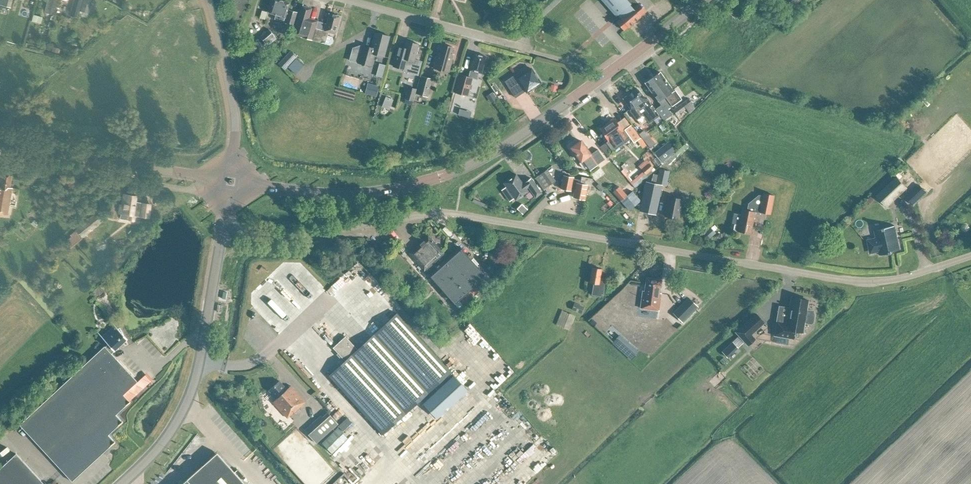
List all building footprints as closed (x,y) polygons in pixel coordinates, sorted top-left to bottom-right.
[(58,0),(46,0),(43,12),(53,15),(58,0)] [(78,11),(81,0),(72,0),(68,15),(76,17),(78,11)] [(91,0),(81,0),(78,11),(87,13),(91,0)] [(289,2),(283,0),(273,0),(269,12),(275,14),(274,18),(283,21),(283,22),(293,25),(297,12),(289,9),(289,11),(287,10),(289,2)] [(620,17),(619,18),(614,23),(622,32),(628,26),(628,27),(640,16),(645,11),(636,0),(605,0),(620,17)] [(791,8),(800,0),(783,0),(791,8)] [(326,23),(317,20),(308,17),(311,8),(302,5),(293,33),(330,44),(333,43),(334,40),(332,37),(327,35),(328,31),(335,33),(340,16),(329,13),(326,23)] [(31,20),(40,23),(42,16),(33,13),(31,20)] [(264,42),(273,35),(268,28),(258,36),(264,42)] [(361,49),(353,47),(349,60),(372,66),(375,54),(384,56),(389,36),(375,32),(371,47),(362,44),(361,49)] [(258,48),(261,46),(255,39),(252,42),(257,49),(258,48)] [(393,65),(405,69),(404,70),(418,74),(421,60),(414,59),(419,44),(406,40),(404,47),(398,46),(393,65)] [(451,54),(453,46),(442,43),(440,51),(438,50),(433,67),(448,71),(453,54),(451,54)] [(284,69),(296,56),(289,50),(277,63),(284,69)] [(481,73),(486,56),(475,53),(468,76),(460,73),(455,92),(467,95),(472,77),(477,79),(479,72),(481,73)] [(381,62),(377,74),(384,76),(387,64),(381,62)] [(540,81),(531,68),(520,75),(518,72),(505,81),(515,97),(525,90),(527,92),(539,83),(540,81)] [(655,108),(660,115),(663,120),(669,116),(671,114),(667,108),(681,99),(674,89),(673,90),(660,72),(645,82),(661,104),(655,108)] [(427,97),(432,78),(421,75),(416,94),(427,97)] [(498,97),(487,80),(483,82),(490,93),(486,96),(490,102),(498,97)] [(379,85),(367,82),(364,93),(376,96),(379,85)] [(412,105),(416,88),(408,86),(405,98),(406,98),(405,103),(412,105)] [(660,115),(655,108),(647,97),(645,99),(637,88),(623,98),(630,109),(629,110),(636,120),(642,116),(644,116),(649,123),(660,115)] [(387,95),(383,106),(391,108),(395,98),(387,95)] [(689,113),(694,108),(688,98),(672,109),(676,115),(685,108),(689,113)] [(613,119),(612,118),(605,123),(606,124),(599,128),(608,140),(606,141),(613,151),(631,138),(633,142),(640,137),(630,124),(622,130),(614,118),(613,119)] [(650,147),(655,143),(649,135),(644,140),(650,147)] [(581,140),(571,147),(581,161),(579,162),(583,168),(586,166),(589,170),(605,159),(597,149),(590,154),(581,140)] [(675,151),(668,141),(655,152),(662,161),(675,151)] [(645,174),(653,168),(649,163),(641,169),(645,174)] [(543,189),(555,181),(547,169),(535,178),(543,189)] [(666,186),(669,171),(659,169),(658,175),(653,174),(652,182),(646,181),(639,210),(655,213),(662,185),(666,186)] [(10,175),(0,173),(0,213),(6,214),(8,204),(11,187),(8,187),(10,175)] [(525,192),(521,185),(522,184),(516,174),(504,182),(511,192),(516,199),(525,192)] [(581,180),(573,178),(573,177),(563,175),(560,188),(571,190),(571,189),(575,190),(573,197),(584,199),(586,191),(589,191),(592,178),(581,176),(581,180)] [(887,207),(908,188),(897,176),(876,196),(887,207)] [(521,185),(525,192),(528,190),(526,188),(528,186),(535,197),(541,192),(534,182),(531,178),(525,182),(522,184),(521,185)] [(921,185),(908,198),(914,204),(927,192),(921,185)] [(626,195),(619,186),(612,191),(620,200),(623,198),(626,195)] [(620,200),(629,210),(640,200),(632,191),(627,195),(626,195),(623,198),(620,200)] [(147,217),(149,203),(134,201),(135,196),(122,193),(120,204),(119,204),(117,213),(126,214),(125,219),(133,220),(133,215),(147,217)] [(770,214),(774,195),(763,193),(762,195),(758,194),(748,203),(747,210),(741,209),(740,214),(733,213),(731,223),(738,224),(737,230),(750,233),(754,211),(759,212),(770,214)] [(678,218),(682,199),(669,196),(664,215),(678,218)] [(103,220),(96,211),(74,229),(81,238),(103,220)] [(876,238),(867,240),(870,253),(879,251),(880,255),(892,252),(892,250),(900,249),(895,225),(883,228),(883,230),(875,232),(876,238)] [(446,257),(442,253),(443,252),(428,236),(410,252),(424,268),(455,303),(485,275),(459,246),(446,257)] [(100,251),(111,245),(107,239),(96,245),(100,251)] [(603,291),(605,279),(600,278),(601,268),(592,267),(589,282),(594,283),(592,294),(601,296),(602,290),(603,291)] [(658,292),(660,279),(646,277),(645,290),(643,290),(640,307),(658,309),(661,292),(658,292)] [(682,322),(698,306),(688,297),(672,312),(682,322)] [(791,297),(791,299),(788,318),(778,316),(774,335),(793,338),(794,330),(802,331),(804,321),(811,323),(812,322),(814,312),(813,310),(806,309),(808,300),(791,297)] [(432,311),(423,302),(418,307),(426,316),(432,311)] [(569,328),(575,314),(563,309),(558,324),(569,328)] [(450,372),(396,313),(358,348),(356,345),(354,347),(345,336),(333,347),(338,352),(337,353),(344,361),(329,374),(383,433),(450,372)] [(118,328),(109,319),(115,326),(103,337),(97,330),(96,331),(108,343),(105,346),(104,345),(19,424),(72,481),(103,452),(115,441),(114,441),(108,434),(110,432),(111,432),(123,421),(122,421),(116,414),(118,412),(130,401),(152,379),(146,373),(137,381),(111,353),(127,338),(124,334),(120,327),(118,328)] [(756,329),(748,320),(735,331),(747,345),(754,338),(750,334),(756,329)] [(629,350),(636,345),(623,330),(616,336),(629,350)] [(721,351),(727,357),(737,347),(732,341),(721,351)] [(423,403),(437,419),(468,390),(453,375),(423,403)] [(286,388),(279,380),(269,390),(276,398),(273,401),(286,417),(292,412),(292,413),(305,401),(290,385),(287,388),(286,388)] [(338,424),(327,412),(322,416),(321,415),(304,430),(316,443),(338,424)] [(347,417),(338,426),(343,431),(352,422),(347,417)] [(337,427),(322,442),(332,453),(348,438),(337,427)] [(301,451),(295,439),(286,444),(293,456),(301,451)] [(217,452),(181,483),(246,483),(239,477),(243,474),(237,468),(234,471),(217,452)] [(16,453),(0,468),(0,483),(44,483),(16,453)]
